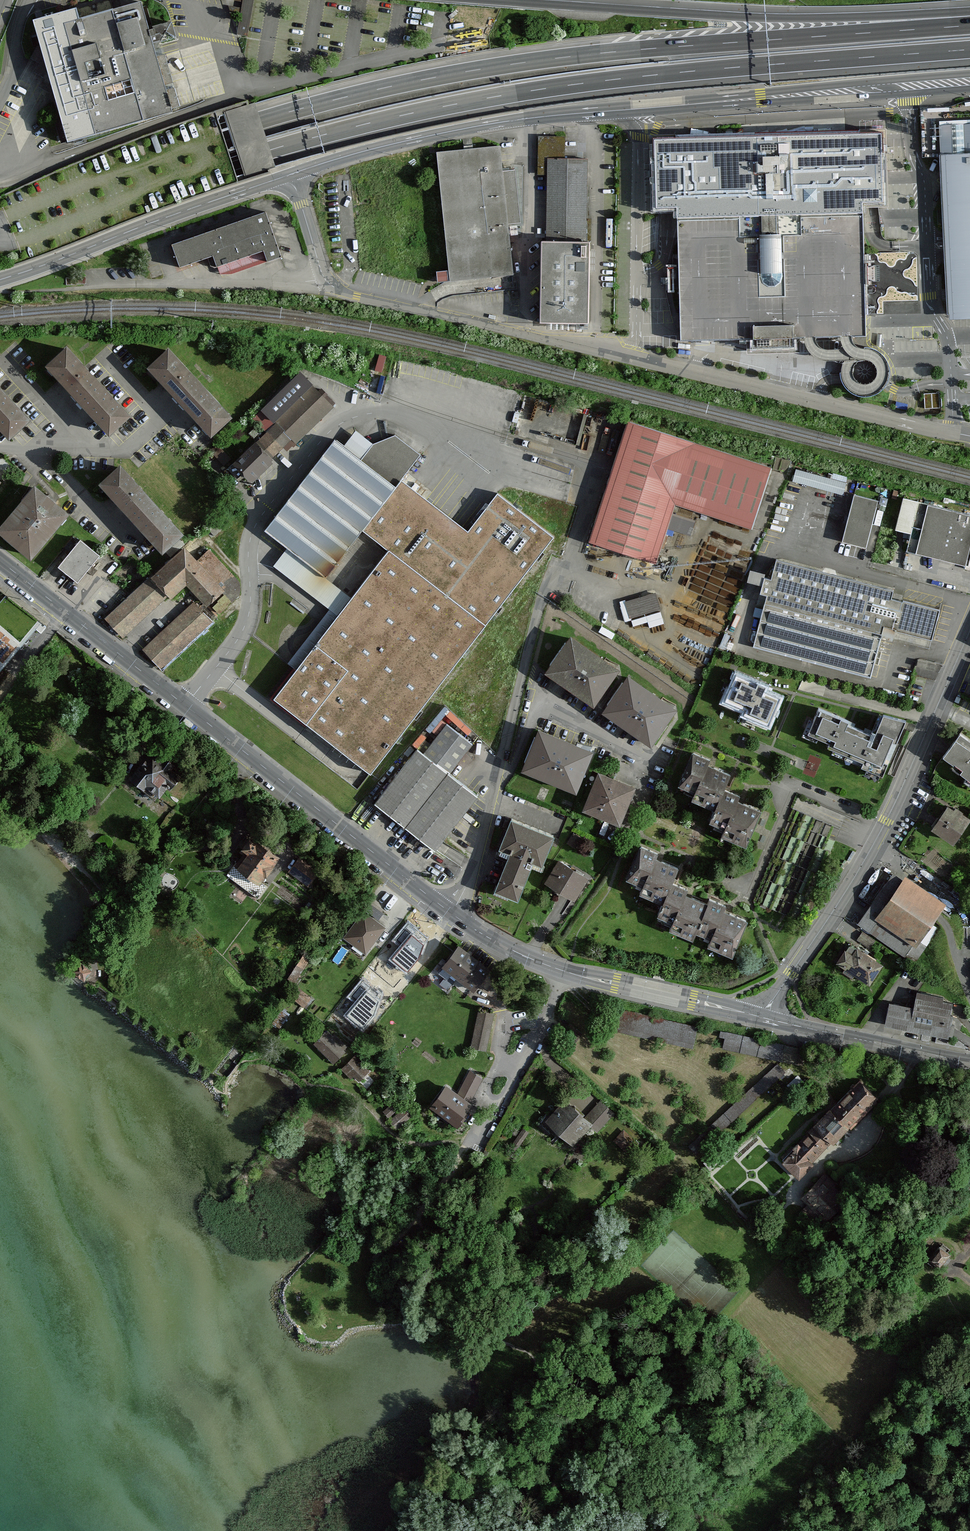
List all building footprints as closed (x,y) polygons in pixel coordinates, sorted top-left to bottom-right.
[(110,0),(34,22),(40,44),(30,60),(39,64),(35,75),(43,79),(39,88),(50,95),(53,94),(68,143),(173,113),(155,52),(171,24),(149,31),(141,3),(113,11),(110,0)] [(255,0),(243,0),(240,31),(252,32),(255,0)] [(940,123),(947,319),(969,318),(969,122),(940,123)] [(654,139),(656,210),(677,210),(677,218),(863,212),(863,203),(871,203),(885,202),(883,132),(654,139)] [(538,172),(551,172),(550,241),(546,241),(544,323),(594,324),(596,239),(589,239),(591,157),(567,157),(567,134),(557,133),(539,133),(538,172)] [(504,144),(438,151),(451,281),(471,279),(516,275),(511,227),(525,225),(519,168),(507,170),(504,144)] [(865,254),(863,212),(677,218),(677,283),(679,340),(753,339),(754,349),(793,349),(793,337),(799,338),(802,344),(814,354),(831,359),(846,361),(841,367),(840,377),(841,379),(847,387),(854,394),(860,397),(873,397),(884,390),(887,385),(891,378),(890,364),(885,354),(875,347),(859,345),(852,341),(849,333),(867,333),(866,274),(865,254)] [(267,213),(172,246),(180,270),(213,258),(217,270),(264,253),(267,262),(282,257),(267,213)] [(436,269),(436,279),(448,278),(447,268),(436,269)] [(66,278),(66,285),(86,284),(85,276),(66,278)] [(69,345),(47,364),(63,382),(79,401),(101,380),(69,345)] [(170,345),(149,365),(165,381),(180,397),(201,377),(170,345)] [(301,372),(264,408),(278,421),(294,438),(298,442),(335,408),(301,372)] [(232,409),(201,377),(180,397),(196,413),(211,429),(232,409)] [(132,413),(101,380),(79,401),(95,417),(110,433),(132,413)] [(1,383),(0,384),(0,425),(11,436),(32,416),(1,383)] [(944,408),(943,390),(925,391),(925,408),(944,408)] [(294,438),(278,421),(235,463),(254,482),(273,463),(275,461),(273,459),(294,438)] [(628,421),(589,542),(658,565),(677,505),(753,530),(773,468),(628,421)] [(405,478),(424,454),(397,435),(376,444),(358,430),(344,447),(335,439),(266,528),(330,577),(366,531),(389,549),(321,636),(275,696),(373,773),(557,536),(502,494),(473,530),(405,478)] [(121,461),(100,481),(115,497),(131,513),(151,494),(121,461)] [(846,482),(795,469),(792,481),(843,495),(846,482)] [(35,488),(0,531),(34,558),(68,515),(35,488)] [(177,520),(151,494),(131,513),(144,527),(157,540),(177,520)] [(878,501),(854,494),(843,541),(867,548),(878,501)] [(907,552),(969,567),(969,512),(904,496),(896,530),(911,534),(907,552)] [(80,541),(59,568),(79,583),(99,556),(80,541)] [(104,618),(123,639),(182,583),(205,606),(235,578),(208,550),(197,560),(182,545),(104,618)] [(894,588),(776,558),(753,648),(872,678),(884,631),(932,643),(941,609),(891,597),(894,588)] [(659,608),(655,593),(626,602),(630,616),(659,608)] [(196,601),(145,649),(162,667),(214,619),(196,601)] [(21,644),(7,632),(10,629),(6,625),(3,628),(0,626),(0,669),(21,644)] [(568,633),(542,670),(592,703),(617,667),(568,633)] [(935,674),(937,662),(919,658),(917,670),(935,674)] [(626,673),(600,711),(650,745),(676,707),(626,673)] [(766,685),(736,673),(725,700),(745,709),(743,714),(769,725),(781,697),(764,690),(766,685)] [(875,732),(818,708),(808,733),(829,742),(828,746),(863,761),(861,766),(883,775),(906,720),(883,714),(875,732)] [(416,748),(373,802),(433,850),(476,797),(453,778),(447,774),(471,744),(445,724),(422,753),(416,748)] [(536,727),(518,769),(575,792),(593,751),(536,727)] [(424,738),(428,741),(431,738),(421,730),(413,741),(418,745),(424,738)] [(960,733),(943,756),(953,763),(954,762),(963,769),(960,773),(969,780),(969,741),(960,733)] [(142,757),(126,777),(156,800),(178,772),(149,748),(142,757)] [(692,751),(678,785),(696,792),(707,765),(710,758),(692,751)] [(707,765),(696,792),(692,802),(714,810),(724,787),(729,773),(707,765)] [(597,771),(581,808),(620,824),(635,788),(597,771)] [(724,787),(714,810),(709,822),(726,828),(737,799),(740,793),(724,787)] [(737,799),(726,828),(722,837),(746,846),(761,809),(737,799)] [(948,808),(934,827),(953,841),(968,819),(960,814),(961,812),(956,808),(953,811),(948,808)] [(507,853),(492,891),(515,900),(530,862),(539,866),(552,833),(508,816),(495,849),(507,853)] [(302,829),(298,826),(292,834),(296,837),(302,829)] [(247,854),(235,869),(258,887),(279,859),(248,836),(242,844),(239,848),(247,854)] [(657,851),(640,844),(625,879),(642,886),(654,857),(657,851)] [(300,855),(289,869),(310,884),(320,869),(300,855)] [(654,857),(642,886),(638,895),(661,904),(671,880),(677,867),(654,857)] [(589,879),(559,860),(545,881),(575,901),(589,879)] [(896,868),(856,925),(907,960),(946,903),(896,868)] [(671,880),(661,904),(656,915),(672,922),(684,894),(687,887),(671,880)] [(684,894),(672,922),(668,930),(733,957),(748,921),(684,894)] [(385,929),(362,912),(342,938),(364,956),(377,939),(385,929)] [(427,939),(408,923),(394,940),(401,946),(390,959),(407,973),(419,959),(420,954),(424,955),(427,939)] [(863,932),(857,941),(869,950),(876,941),(863,932)] [(849,942),(835,964),(871,987),(886,966),(849,942)] [(456,944),(432,978),(450,991),(457,982),(471,991),(488,967),(464,950),(456,944)] [(298,980),(312,956),(303,951),(290,975),(298,980)] [(376,990),(362,977),(345,997),(351,1003),(340,1015),(361,1033),(376,1015),(383,994),(377,988),(376,990)] [(297,987),(289,998),(306,1010),(314,1000),(297,987)] [(889,1004),(885,1028),(949,1038),(955,1002),(942,1000),(943,996),(917,992),(915,1008),(889,1004)] [(614,1009),(609,1030),(691,1049),(696,1027),(614,1009)] [(477,1010),(470,1048),(487,1051),(494,1013),(477,1010)] [(327,1028),(310,1046),(333,1067),(350,1049),(327,1028)] [(800,1049),(720,1031),(719,1037),(725,1039),(723,1048),(796,1064),(800,1049)] [(369,1071),(355,1057),(341,1069),(350,1079),(355,1075),(360,1080),(369,1071)] [(777,1064),(688,1146),(695,1153),(784,1072),(777,1064)] [(458,1091),(471,1099),(484,1080),(471,1072),(458,1091)] [(878,1100),(859,1081),(779,1160),(798,1179),(878,1100)] [(444,1085),(428,1107),(455,1127),(462,1118),(472,1105),(444,1085)] [(395,1100),(383,1112),(388,1117),(400,1105),(395,1100)] [(564,1101),(544,1122),(572,1148),(591,1127),(584,1120),(564,1101)] [(584,1120),(591,1127),(599,1134),(616,1116),(601,1101),(584,1120)] [(412,1117),(400,1105),(388,1117),(385,1119),(397,1131),(412,1117)] [(523,1127),(513,1143),(518,1147),(529,1131),(523,1127)] [(624,1131),(614,1141),(625,1153),(636,1142),(624,1131)] [(826,1174),(799,1200),(826,1228),(853,1202),(826,1174)] [(940,1247),(928,1262),(940,1271),(952,1256),(940,1247)]
